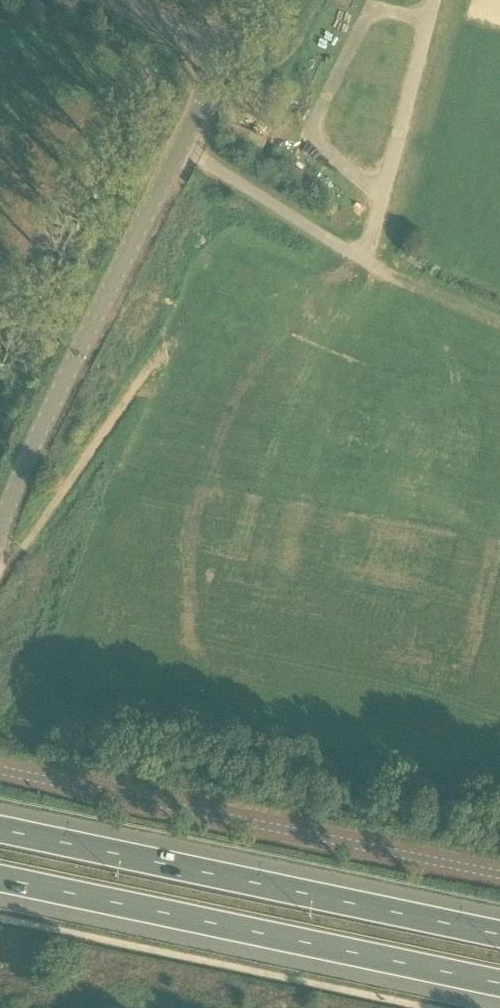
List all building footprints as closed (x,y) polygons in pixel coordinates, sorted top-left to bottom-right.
[(317,175),(324,163),(293,142),(285,154),(317,175)]
